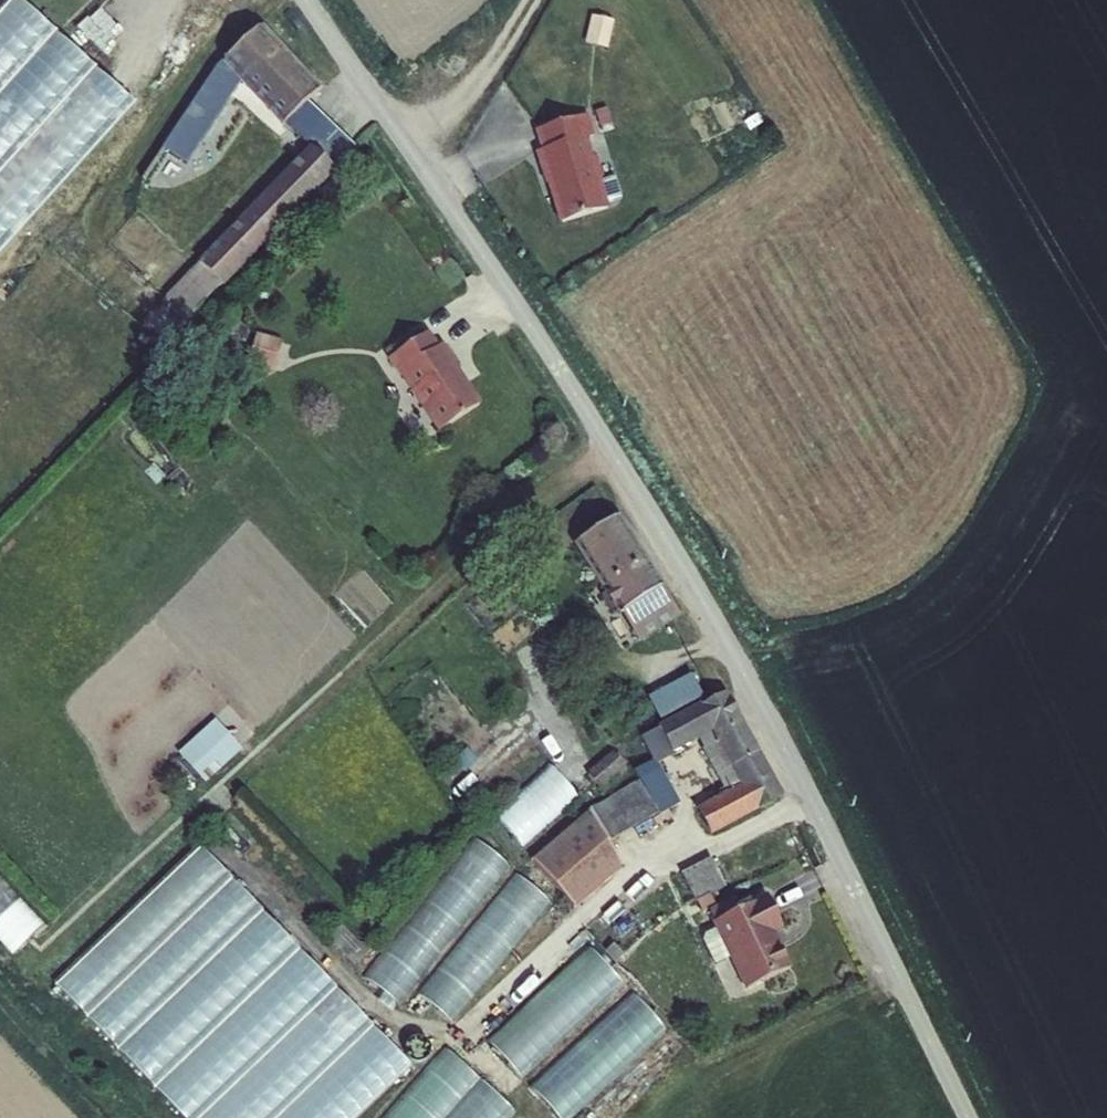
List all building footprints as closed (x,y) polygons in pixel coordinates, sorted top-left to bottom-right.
[(0,16),(0,254),(133,105),(19,0),(15,0),(0,16)] [(590,41),(612,47),(618,21),(596,15),(590,41)] [(315,94),(256,30),(221,63),(239,82),(281,126),(284,124),(307,102),(315,94)] [(187,166),(239,82),(221,63),(215,67),(161,149),(187,166)] [(355,148),(307,102),(284,124),(309,148),(333,172),(355,148)] [(607,108),(595,112),(600,128),(612,124),(607,108)] [(595,137),(588,115),(535,132),(541,152),(535,154),(545,185),(547,185),(560,224),(609,209),(607,203),(601,182),(600,180),(604,179),(597,157),(593,159),(588,139),(595,137)] [(333,172),(309,148),(197,264),(220,286),(223,289),(335,174),(333,172)] [(615,177),(601,182),(607,203),(622,199),(615,177)] [(142,321),(165,343),(220,286),(197,264),(142,321)] [(400,377),(438,433),(481,404),(459,371),(460,370),(444,345),(438,348),(429,333),(387,361),(399,377),(400,377)] [(281,341),(256,334),(247,364),(272,371),(281,341)] [(664,588),(619,516),(573,546),(604,594),(601,596),(612,613),(614,611),(618,617),(621,616),(640,644),(679,617),(662,589),(664,588)] [(691,675),(648,699),(661,722),(704,700),(691,675)] [(758,813),(784,798),(728,694),(702,707),(701,706),(657,729),(658,731),(673,756),(700,742),(704,749),(702,750),(724,789),(726,794),(720,797),(713,802),(707,805),(697,811),(712,838),(757,814),(758,813)] [(243,751),(215,720),(177,755),(205,785),(243,751)] [(634,774),(639,782),(589,812),(609,847),(679,805),(659,765),(674,757),(673,756),(658,731),(641,740),(652,763),(634,774)] [(612,754),(587,774),(600,791),(626,771),(612,754)] [(578,797),(549,764),(490,813),(521,848),(578,797)] [(704,799),(707,805),(713,802),(710,796),(704,799)] [(589,812),(532,862),(573,910),(622,870),(609,847),(589,812)] [(374,983),(410,1007),(510,860),(474,836),(374,983)] [(185,1117),(361,1117),(414,1069),(205,844),(57,980),(185,1117)] [(712,860),(681,874),(696,902),(696,901),(710,895),(710,896),(727,888),(712,860)] [(453,1020),(557,903),(524,875),(420,991),(453,1020)] [(0,879),(0,940),(14,955),(45,925),(0,879)] [(710,895),(696,901),(701,911),(715,905),(710,896),(710,895)] [(744,993),(792,970),(776,936),(783,932),(766,896),(757,901),(757,903),(738,913),(715,924),(712,925),(715,931),(729,960),(744,993)] [(709,910),(715,924),(738,913),(732,900),(709,910)] [(348,923),(333,932),(350,960),(365,951),(348,923)] [(729,960),(715,931),(705,935),(703,942),(715,967),(729,960)] [(598,947),(605,954),(613,946),(607,939),(598,947)] [(593,945),(491,1040),(524,1075),(626,981),(593,945)] [(623,956),(614,945),(613,946),(605,954),(615,964),(623,956)] [(534,1087),(563,1117),(572,1117),(670,1027),(637,992),(534,1087)] [(388,1117),(507,1117),(517,1106),(449,1047),(388,1117)]
